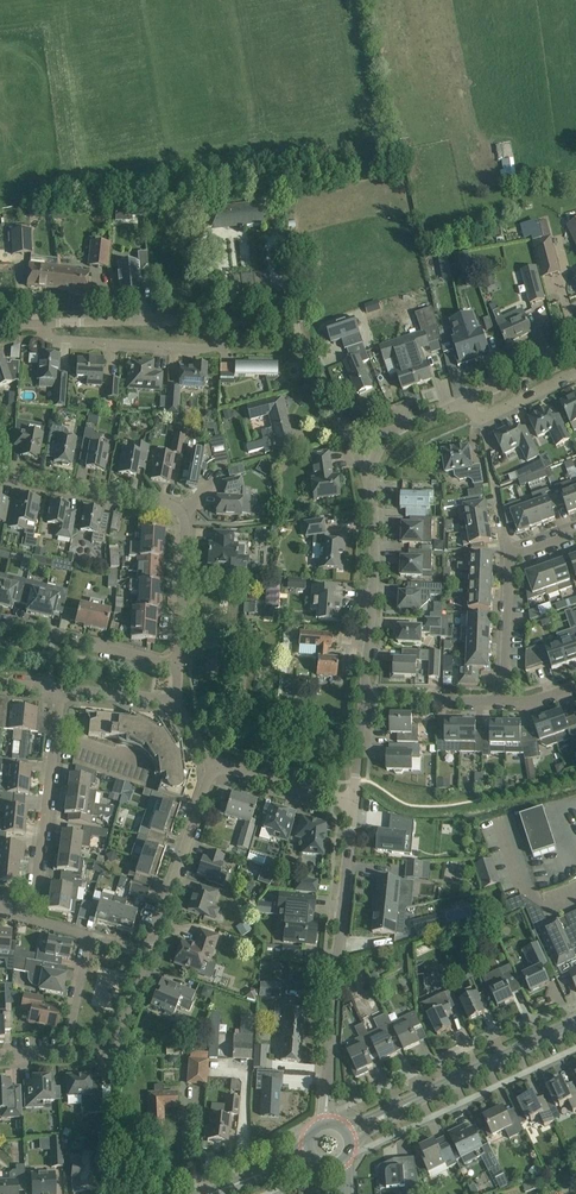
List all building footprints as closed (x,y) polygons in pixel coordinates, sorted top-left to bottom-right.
[(513,158),(500,160),(503,177),(516,176),(513,158)] [(260,202),(221,206),(214,224),(227,229),(231,221),(239,220),(240,228),(263,225),(260,202)] [(140,206),(123,206),(124,217),(131,217),(141,216),(140,206)] [(51,209),(28,210),(28,216),(29,217),(29,218),(51,217),(51,209)] [(536,211),(524,215),(526,220),(538,216),(536,211)] [(526,225),(529,236),(544,232),(541,221),(526,225)] [(575,243),(575,222),(568,226),(575,243)] [(503,227),(494,229),(495,236),(504,234),(503,227)] [(30,229),(11,231),(12,254),(31,253),(30,229)] [(551,236),(534,240),(544,277),(560,272),(553,246),(553,247),(551,240),(552,240),(551,236)] [(110,244),(91,242),(88,266),(107,268),(110,244)] [(118,283),(120,283),(121,293),(138,291),(137,280),(140,280),(140,281),(149,281),(146,252),(137,253),(138,263),(135,263),(119,264),(120,274),(117,274),(118,283)] [(469,253),(458,256),(464,275),(475,272),(469,253)] [(439,255),(439,277),(456,277),(456,267),(448,267),(448,255),(439,255)] [(27,286),(56,289),(59,267),(29,264),(27,286)] [(488,271),(486,265),(476,268),(478,274),(488,271)] [(59,267),(56,289),(69,290),(69,293),(89,295),(90,279),(87,279),(88,273),(76,271),(77,269),(59,267)] [(537,267),(522,270),(530,303),(545,299),(537,267)] [(233,276),(236,294),(271,289),(268,272),(233,276)] [(482,279),(487,289),(496,285),(492,275),(482,279)] [(437,326),(432,309),(414,315),(420,332),(437,326)] [(513,313),(496,320),(502,332),(507,343),(532,332),(527,321),(523,311),(513,315),(513,313)] [(336,325),(327,328),(333,344),(342,341),(345,349),(363,343),(353,317),(335,323),(336,325)] [(473,317),(462,321),(475,359),(483,356),(483,354),(489,352),(481,330),(478,331),(473,317)] [(489,317),(483,319),(487,330),(492,328),(489,317)] [(456,338),(449,340),(458,366),(468,363),(469,359),(474,357),(475,359),(462,321),(452,324),(456,338)] [(432,380),(422,348),(429,346),(429,344),(441,340),(437,326),(420,332),(401,339),(417,385),(432,380)] [(400,328),(380,334),(382,341),(402,334),(400,328)] [(417,385),(401,339),(379,346),(384,361),(394,357),(400,373),(397,374),(402,390),(417,385)] [(359,356),(344,362),(357,393),(372,387),(368,376),(362,363),(368,360),(369,360),(366,351),(358,354),(359,356)] [(17,381),(17,389),(19,362),(10,361),(10,364),(5,364),(2,354),(0,355),(0,387),(17,381)] [(40,380),(40,383),(57,384),(57,381),(58,381),(60,355),(39,354),(37,380),(40,380)] [(78,359),(77,371),(76,378),(88,379),(87,385),(101,386),(103,361),(98,360),(95,358),(96,357),(89,357),(89,360),(78,359)] [(234,364),(234,376),(265,376),(267,382),(268,382),(270,382),(271,382),(273,382),(274,381),(275,381),(277,380),(278,379),(279,378),(280,377),(279,377),(278,378),(277,377),(277,364),(272,364),(272,359),(248,359),(248,364),(234,364)] [(129,370),(128,382),(127,388),(161,390),(162,374),(152,373),(153,361),(142,360),(142,364),(133,363),(132,370),(130,370),(129,370)] [(169,383),(168,395),(167,414),(178,415),(180,387),(203,389),(203,380),(206,380),(207,365),(195,364),(195,369),(180,368),(179,384),(169,383)] [(107,398),(117,398),(119,379),(108,379),(107,398)] [(64,392),(55,391),(54,407),(63,408),(64,392)] [(561,402),(566,413),(571,423),(570,423),(574,431),(575,430),(575,396),(575,395),(561,402)] [(9,396),(8,415),(16,415),(17,396),(9,396)] [(275,400),(264,403),(247,408),(250,420),(269,415),(272,428),(261,431),(263,440),(275,437),(290,433),(283,409),(278,410),(275,400)] [(550,431),(556,446),(570,439),(559,415),(553,418),(548,409),(537,414),(536,411),(530,415),(531,417),(529,418),(538,437),(550,431)] [(88,421),(99,422),(100,415),(88,413),(88,421)] [(16,421),(14,445),(24,447),(23,456),(39,459),(41,447),(43,434),(27,431),(29,423),(16,421)] [(52,424),(50,438),(47,449),(56,451),(54,462),(72,465),(76,439),(67,437),(68,435),(67,432),(66,430),(63,429),(61,428),(61,425),(52,424)] [(539,456),(525,427),(518,431),(515,425),(514,425),(515,426),(508,429),(507,428),(495,434),(504,454),(520,446),(527,462),(539,456)] [(85,429),(83,439),(81,451),(89,452),(86,467),(104,471),(109,448),(100,446),(99,436),(93,435),(93,430),(85,429)] [(182,455),(182,452),(183,447),(184,441),(185,437),(175,435),(172,453),(182,455)] [(186,453),(184,463),(190,464),(186,486),(197,488),(200,472),(203,472),(203,475),(204,475),(204,473),(206,472),(207,471),(207,469),(207,467),(206,467),(207,466),(207,465),(208,464),(209,463),(210,462),(211,462),(213,461),(214,461),(214,464),(229,467),(222,436),(215,438),(210,439),(211,445),(204,446),(203,453),(193,451),(192,454),(187,453),(186,452),(186,453)] [(262,441),(246,445),(248,454),(264,449),(262,441)] [(122,450),(120,462),(118,473),(136,477),(137,468),(145,470),(150,447),(135,444),(133,452),(122,450)] [(469,446),(442,450),(444,462),(446,472),(455,470),(456,476),(460,479),(473,477),(474,477),(472,467),(471,457),(469,446)] [(157,449),(156,452),(156,453),(154,452),(153,453),(152,457),(153,458),(155,458),(151,479),(169,483),(174,456),(165,454),(166,451),(164,449),(159,448),(157,449)] [(328,452),(316,454),(311,455),(314,480),(311,480),(314,500),(339,496),(336,477),(330,477),(329,470),(331,470),(328,452)] [(268,458),(271,470),(277,469),(275,462),(282,460),(281,455),(268,458)] [(553,465),(550,459),(543,462),(546,469),(553,465)] [(565,464),(567,470),(575,467),(572,461),(565,464)] [(260,462),(255,470),(265,476),(270,468),(260,462)] [(237,467),(228,469),(229,476),(239,474),(237,467)] [(526,477),(518,480),(520,486),(528,483),(526,477)] [(243,488),(241,478),(223,482),(225,492),(227,492),(226,497),(217,497),(216,515),(241,516),(241,514),(250,515),(251,499),(241,498),(242,489),(243,488)] [(572,484),(571,481),(554,487),(555,490),(553,491),(558,507),(565,504),(569,515),(575,512),(575,496),(572,484)] [(484,495),(482,483),(474,484),(475,490),(469,491),(470,498),(481,496),(484,495)] [(532,494),(535,503),(542,524),(555,520),(552,509),(558,507),(553,491),(549,492),(548,489),(532,494)] [(401,510),(406,510),(406,517),(410,517),(426,518),(427,510),(430,511),(430,500),(434,500),(434,492),(422,491),(422,495),(401,494),(401,510)] [(4,523),(9,500),(1,499),(2,493),(0,493),(0,522),(4,523)] [(470,498),(457,500),(458,507),(457,507),(460,520),(460,521),(465,520),(488,516),(486,502),(482,503),(481,496),(470,498)] [(9,524),(8,527),(25,531),(24,535),(33,536),(35,528),(39,529),(40,522),(36,521),(38,512),(40,500),(24,497),(22,504),(21,514),(11,512),(9,524)] [(514,522),(518,533),(531,528),(523,507),(521,501),(504,507),(507,525),(514,522)] [(74,524),(76,512),(69,511),(69,508),(63,507),(63,504),(51,502),(47,523),(58,525),(56,536),(71,539),(74,524)] [(535,503),(523,507),(531,528),(542,524),(535,503)] [(84,508),(82,520),(80,531),(93,533),(91,542),(106,544),(105,538),(109,519),(101,518),(102,511),(84,508)] [(114,514),(111,525),(111,530),(119,531),(122,515),(114,514)] [(465,520),(467,531),(490,528),(488,516),(465,520)] [(432,535),(433,518),(426,518),(410,517),(410,525),(405,525),(405,531),(403,531),(403,533),(400,533),(400,541),(402,541),(402,543),(422,544),(423,535),(432,535)] [(138,520),(138,529),(141,529),(140,555),(163,557),(164,529),(158,529),(158,524),(152,524),(152,521),(138,520)] [(319,569),(330,570),(342,571),(343,556),(340,556),(341,542),(322,541),(323,534),(324,533),(323,521),(304,524),(306,536),(313,535),(312,545),(313,545),(312,559),(320,560),(319,569)] [(490,528),(467,531),(462,532),(464,546),(471,545),(472,549),(485,548),(484,543),(492,541),(490,528)] [(225,565),(225,575),(248,577),(249,557),(244,556),(245,546),(233,545),(233,533),(214,532),(214,544),(209,544),(208,564),(225,565)] [(434,545),(434,551),(444,551),(444,542),(438,541),(434,545)] [(34,556),(39,557),(39,556),(45,558),(47,550),(36,548),(34,556)] [(109,551),(111,568),(120,567),(118,550),(109,551)] [(401,563),(401,576),(423,577),(424,571),(432,572),(433,551),(409,550),(409,558),(404,558),(404,563),(401,563)] [(67,563),(76,565),(77,556),(69,554),(67,563)] [(31,561),(31,563),(37,565),(39,557),(34,556),(33,555),(31,561)] [(129,581),(129,582),(162,583),(163,557),(140,555),(140,556),(138,556),(137,581),(129,581)] [(458,563),(457,570),(470,570),(470,583),(492,583),(493,571),(493,557),(465,556),(464,563),(458,563)] [(563,560),(550,565),(560,592),(572,587),(563,560)] [(67,563),(65,571),(72,572),(74,565),(67,563)] [(550,565),(538,569),(547,596),(560,592),(550,565)] [(547,596),(538,569),(525,574),(529,583),(526,584),(528,601),(546,594),(547,596)] [(108,588),(117,589),(117,572),(108,571),(108,588)] [(8,608),(12,609),(14,602),(21,604),(27,581),(15,578),(13,585),(5,583),(0,601),(0,606),(8,608)] [(288,589),(305,590),(306,581),(288,580),(288,589)] [(26,612),(31,613),(40,615),(47,585),(27,581),(21,604),(28,605),(26,612)] [(129,582),(129,592),(138,592),(138,609),(142,609),(150,610),(156,610),(160,610),(161,610),(162,583),(129,582)] [(470,583),(468,609),(491,610),(492,583),(470,583)] [(400,610),(412,610),(420,610),(421,602),(428,602),(430,600),(430,595),(443,596),(443,585),(408,584),(408,594),(401,593),(400,593),(400,597),(397,598),(397,604),(400,607),(400,610)] [(40,615),(49,618),(53,619),(55,612),(62,613),(65,602),(68,590),(47,585),(40,615)] [(318,620),(327,621),(339,622),(340,601),(334,601),(335,588),(313,587),(311,611),(319,611),(318,620)] [(84,626),(84,628),(91,629),(91,628),(106,631),(111,611),(102,609),(104,602),(90,599),(89,606),(80,604),(78,611),(73,610),(70,621),(75,622),(75,624),(84,626)] [(116,599),(115,608),(123,608),(124,599),(116,599)] [(566,608),(564,602),(555,604),(557,611),(566,608)] [(550,603),(538,607),(541,616),(553,612),(550,603)] [(248,614),(258,615),(258,604),(248,604),(248,614)] [(431,607),(431,618),(442,618),(442,608),(431,607)] [(132,627),(131,639),(147,640),(149,640),(155,640),(156,610),(150,610),(133,609),(132,627)] [(417,624),(417,617),(390,616),(390,624),(417,624)] [(468,616),(468,629),(490,630),(491,617),(468,616)] [(442,618),(431,618),(425,618),(424,627),(399,626),(399,630),(397,630),(397,639),(398,639),(398,643),(421,644),(422,633),(430,634),(431,628),(442,629),(442,618)] [(552,623),(550,618),(541,621),(543,627),(552,623)] [(119,625),(112,623),(109,632),(117,634),(119,625)] [(461,642),(467,643),(490,644),(490,630),(468,629),(462,629),(461,642)] [(557,635),(558,639),(560,644),(567,664),(575,661),(575,629),(557,635)] [(336,677),(338,659),(326,658),(327,647),(331,648),(332,634),(300,632),(299,645),(319,647),(318,657),(317,657),(316,675),(336,677)] [(558,639),(537,647),(541,658),(548,655),(550,661),(552,668),(552,669),(567,664),(560,644),(558,639)] [(467,643),(467,655),(489,656),(490,644),(467,643)] [(526,667),(526,668),(542,663),(541,658),(537,647),(527,650),(526,667)] [(420,660),(430,661),(429,678),(440,678),(441,652),(403,650),(402,660),(395,660),(395,666),(392,666),(391,679),(404,680),(404,677),(416,677),(416,661),(420,662),(420,660)] [(489,656),(467,655),(466,668),(460,668),(459,684),(478,685),(478,676),(477,676),(477,669),(489,669),(489,656)] [(444,656),(444,672),(453,672),(453,657),(444,656)] [(280,677),(276,711),(292,713),(294,699),(281,697),(284,678),(280,677)] [(12,741),(21,742),(24,708),(11,707),(11,710),(3,709),(1,729),(13,731),(12,741)] [(19,756),(19,760),(28,761),(30,743),(31,732),(38,733),(38,736),(46,737),(49,714),(37,713),(37,709),(24,708),(21,742),(19,756)] [(574,722),(566,725),(562,712),(562,711),(548,716),(557,744),(571,739),(574,748),(575,748),(575,730),(574,722)] [(391,725),(390,731),(390,734),(398,734),(397,742),(418,743),(419,725),(412,725),(412,716),(400,715),(400,713),(388,712),(388,725),(391,725)] [(156,787),(155,793),(179,800),(182,801),(185,791),(183,790),(186,781),(183,780),(182,774),(185,774),(184,763),(181,763),(180,754),(176,754),(173,749),(176,748),(170,738),(167,740),(162,732),(160,733),(155,730),(156,728),(147,722),(145,724),(137,719),(135,722),(130,721),(130,718),(128,718),(128,721),(119,721),(120,717),(96,715),(96,721),(89,723),(88,736),(117,738),(118,741),(119,743),(120,745),(122,746),(123,746),(131,747),(137,749),(143,753),(148,757),(153,764),(155,769),(156,775),(157,781),(156,787)] [(557,744),(548,716),(533,721),(533,722),(540,741),(541,741),(542,745),(548,747),(557,744)] [(438,752),(460,752),(461,722),(445,721),(445,722),(446,722),(446,736),(438,736),(438,752)] [(461,722),(460,751),(475,752),(475,753),(483,753),(483,737),(475,736),(476,723),(476,722),(461,722)] [(504,754),(506,723),(490,722),(490,723),(491,723),(491,737),(483,737),(483,753),(483,756),(491,756),(491,753),(504,754)] [(520,744),(521,724),(521,723),(506,723),(504,754),(524,754),(529,783),(536,781),(533,761),(533,759),(530,743),(523,744),(520,744)] [(541,757),(538,741),(530,743),(533,759),(533,761),(540,760),(540,758),(541,757)] [(387,752),(387,770),(395,770),(395,772),(397,773),(401,773),(403,772),(404,771),(412,771),(413,759),(420,759),(421,745),(389,744),(389,752),(387,752)] [(4,779),(29,782),(31,769),(17,767),(18,760),(11,760),(0,759),(0,766),(1,766),(1,772),(5,773),(4,779)] [(68,788),(96,792),(89,791),(89,784),(94,785),(96,773),(94,772),(88,770),(83,768),(77,766),(76,766),(74,775),(66,774),(64,787),(68,788)] [(14,800),(14,794),(28,795),(29,782),(4,779),(3,792),(0,792),(0,799),(14,800)] [(450,789),(450,780),(437,779),(437,789),(450,789)] [(125,782),(124,788),(131,791),(133,785),(127,783),(125,782)] [(482,790),(482,782),(477,782),(477,784),(475,784),(472,790),(482,790)] [(66,801),(94,804),(96,792),(68,788),(66,801)] [(150,799),(145,813),(175,823),(178,813),(175,812),(179,800),(155,793),(152,792),(150,799)] [(222,804),(219,814),(230,817),(246,822),(244,829),(253,831),(256,821),(252,820),(254,813),(257,802),(247,799),(248,797),(241,795),(240,797),(231,794),(228,806),(222,804)] [(115,795),(113,801),(119,803),(121,797),(115,795)] [(121,797),(119,803),(126,805),(128,799),(121,797)] [(5,820),(26,822),(27,809),(13,807),(14,800),(0,799),(0,812),(6,813),(5,820)] [(66,801),(64,814),(69,814),(68,821),(80,823),(96,826),(97,818),(102,816),(112,817),(115,807),(94,804),(66,801)] [(261,829),(259,838),(269,841),(270,837),(287,842),(290,832),(293,821),(285,818),(287,812),(270,807),(267,817),(265,817),(262,828),(261,829)] [(543,808),(520,816),(533,855),(556,848),(543,808)] [(175,823),(145,813),(138,835),(165,844),(168,832),(171,833),(175,823)] [(380,831),(378,850),(392,852),(392,853),(404,854),(406,835),(414,836),(415,821),(413,821),(395,816),(391,815),(390,828),(392,828),(391,832),(389,832),(380,831)] [(302,854),(323,856),(326,824),(302,817),(296,838),(303,840),(302,854)] [(26,822),(5,820),(1,820),(0,833),(24,835),(26,822)] [(106,839),(108,830),(104,830),(92,828),(68,825),(67,832),(62,831),(60,845),(81,847),(89,848),(91,837),(106,839)] [(138,835),(130,856),(141,860),(160,866),(164,856),(161,855),(165,844),(138,835)] [(0,849),(0,855),(23,857),(24,845),(6,843),(6,838),(0,837),(0,849)] [(239,840),(237,847),(247,850),(250,843),(239,840)] [(60,845),(58,857),(79,860),(81,847),(60,845)] [(221,872),(223,864),(222,864),(224,856),(209,851),(204,864),(201,863),(197,874),(207,878),(205,882),(223,888),(228,874),(221,872)] [(116,858),(113,852),(107,855),(110,861),(116,858)] [(19,870),(20,862),(22,862),(23,857),(0,855),(0,869),(19,870)] [(61,871),(60,878),(81,881),(84,860),(79,860),(58,857),(55,857),(54,870),(61,871)] [(265,857),(262,866),(279,871),(282,862),(265,857)] [(492,859),(475,864),(484,889),(500,883),(492,859)] [(160,866),(141,860),(138,868),(131,866),(128,875),(135,878),(133,881),(150,887),(154,876),(157,877),(160,866)] [(424,879),(425,863),(407,861),(406,878),(424,879)] [(257,878),(256,883),(268,887),(278,872),(279,871),(262,866),(261,865),(257,878)] [(19,870),(0,869),(0,886),(4,887),(4,882),(18,883),(19,870)] [(120,877),(117,886),(124,888),(126,879),(120,877)] [(51,884),(49,897),(76,901),(78,888),(80,888),(81,881),(60,878),(59,885),(51,884)] [(412,907),(414,882),(404,881),(378,878),(375,907),(407,910),(407,908),(412,907)] [(295,891),(304,892),(316,893),(317,881),(305,880),(296,879),(295,891)] [(129,891),(147,897),(150,889),(132,884),(129,891)] [(206,915),(216,919),(220,909),(213,907),(218,892),(211,890),(200,886),(197,894),(193,893),(188,909),(206,916),(206,915)] [(93,923),(94,924),(94,923),(106,926),(114,897),(102,893),(99,903),(92,901),(92,903),(88,915),(95,916),(93,923)] [(283,942),(314,945),(315,943),(317,942),(318,936),(316,933),(317,924),(312,923),(313,913),(314,913),(315,898),(279,894),(278,909),(279,909),(277,931),(284,931),(283,942)] [(507,902),(507,903),(511,913),(524,908),(539,942),(541,942),(558,979),(561,977),(562,978),(570,975),(573,981),(575,988),(575,915),(575,912),(559,920),(558,920),(548,924),(541,908),(523,896),(507,902)] [(76,901),(49,897),(48,910),(75,914),(76,901)] [(106,926),(119,930),(127,900),(114,897),(106,926)] [(88,915),(92,903),(82,900),(78,918),(87,920),(88,915)] [(127,900),(119,930),(132,933),(132,932),(137,913),(125,910),(127,900)] [(257,903),(257,912),(270,912),(270,903),(257,903)] [(404,934),(407,910),(375,907),(373,932),(396,935),(396,934),(404,934)] [(438,917),(414,923),(417,938),(442,932),(438,917)] [(251,930),(245,921),(236,927),(242,936),(251,930)] [(182,941),(174,964),(183,967),(182,969),(190,971),(190,969),(199,972),(198,974),(210,978),(214,966),(209,964),(218,936),(211,933),(200,930),(194,946),(182,941)] [(15,948),(11,947),(12,932),(0,931),(0,960),(4,960),(7,971),(13,971),(13,970),(15,958),(15,948)] [(69,960),(72,942),(52,938),(50,946),(47,946),(46,949),(38,947),(35,962),(50,964),(52,956),(69,960)] [(557,979),(558,979),(550,963),(541,942),(523,950),(533,971),(524,975),(531,991),(549,983),(543,969),(550,966),(557,979)] [(282,946),(281,958),(299,960),(300,948),(282,946)] [(26,960),(27,952),(23,951),(23,949),(15,948),(15,958),(22,959),(26,960)] [(24,972),(24,973),(28,974),(28,976),(28,980),(30,983),(32,985),(35,986),(40,988),(39,990),(50,992),(62,994),(64,981),(60,981),(61,975),(56,974),(58,966),(50,964),(35,962),(26,960),(24,972)] [(260,960),(259,971),(264,971),(264,966),(273,967),(272,972),(279,972),(280,962),(260,960)] [(472,961),(465,965),(471,978),(478,975),(472,961)] [(510,991),(519,987),(521,990),(510,965),(483,977),(490,990),(498,1007),(514,999),(510,991)] [(161,1010),(165,1012),(165,1013),(171,1016),(172,1014),(173,1015),(177,1007),(189,1012),(193,1003),(191,1003),(195,993),(172,984),(161,979),(157,989),(160,990),(158,996),(155,994),(150,1005),(161,1010)] [(259,997),(279,998),(281,982),(267,981),(267,984),(260,984),(259,997)] [(460,1001),(464,1009),(469,1020),(485,1013),(479,1001),(481,1000),(475,986),(464,991),(467,998),(460,1001)] [(245,992),(245,997),(254,1000),(256,990),(251,989),(245,992)] [(438,1035),(452,1029),(444,1012),(452,1008),(445,993),(421,1005),(428,1020),(430,1019),(438,1035)] [(24,994),(21,1010),(31,1012),(29,1023),(39,1025),(41,1027),(44,1028),(46,1027),(55,1028),(59,1010),(41,1006),(42,998),(24,994)] [(283,1007),(281,1027),(292,1028),(291,1033),(305,1034),(306,1024),(302,1023),(303,1009),(293,1008),(294,1002),(292,1000),(287,999),(284,1001),(284,1007),(283,1007)] [(3,1042),(4,1039),(4,1032),(11,1032),(11,1019),(11,1004),(5,1004),(5,1011),(0,1011),(0,1042),(3,1042)] [(212,1012),(209,1057),(217,1058),(220,1013),(212,1012)] [(414,1030),(421,1026),(415,1012),(392,1023),(395,1030),(394,1030),(397,1037),(404,1051),(420,1043),(414,1030)] [(372,1041),(371,1041),(374,1048),(381,1062),(397,1054),(390,1041),(397,1037),(394,1030),(395,1030),(392,1023),(391,1024),(388,1017),(387,1017),(386,1014),(374,1019),(382,1036),(372,1041)] [(235,1030),(235,1035),(233,1035),(232,1059),(241,1059),(240,1062),(246,1062),(246,1059),(251,1060),(253,1018),(241,1017),(241,1031),(235,1030)] [(374,1048),(371,1041),(372,1041),(363,1023),(355,1027),(360,1038),(356,1040),(359,1047),(348,1052),(353,1064),(350,1065),(356,1078),(369,1072),(367,1068),(374,1065),(367,1052),(374,1048)] [(292,1028),(281,1027),(279,1052),(281,1053),(281,1061),(300,1062),(301,1044),(304,1044),(305,1034),(291,1033),(292,1028)] [(266,1061),(267,1047),(255,1046),(254,1061),(266,1061)] [(186,1084),(207,1086),(209,1060),(208,1060),(208,1053),(190,1052),(190,1058),(189,1058),(186,1084)] [(273,1083),(274,1072),(257,1071),(256,1090),(263,1090),(261,1115),(277,1116),(279,1083),(273,1083)] [(82,1114),(103,1113),(102,1078),(84,1079),(83,1078),(83,1076),(82,1076),(81,1075),(67,1076),(68,1096),(81,1096),(82,1114)] [(61,1101),(60,1087),(53,1088),(53,1086),(51,1087),(50,1076),(32,1077),(33,1083),(24,1084),(25,1108),(43,1107),(43,1102),(61,1101)] [(1,1110),(2,1118),(22,1117),(21,1086),(11,1087),(11,1081),(1,1082),(1,1079),(0,1079),(0,1110),(1,1110)] [(547,1104),(550,1110),(556,1107),(568,1102),(573,1113),(575,1111),(575,1091),(575,1090),(572,1083),(566,1086),(563,1079),(547,1087),(553,1101),(547,1104)] [(148,1093),(149,1114),(149,1126),(164,1126),(163,1107),(177,1107),(177,1092),(163,1093),(163,1085),(154,1085),(154,1093),(148,1093)] [(524,1115),(518,1118),(521,1124),(539,1116),(544,1127),(554,1122),(554,1120),(552,1117),(549,1111),(550,1110),(547,1104),(543,1097),(537,1100),(534,1093),(518,1101),(524,1115)] [(208,1137),(208,1139),(228,1142),(229,1130),(230,1118),(230,1114),(239,1115),(240,1099),(226,1097),(225,1106),(211,1104),(210,1116),(209,1127),(209,1128),(209,1131),(208,1137)] [(550,1110),(549,1111),(552,1117),(554,1120),(560,1117),(558,1113),(556,1107),(550,1110)] [(521,1124),(518,1118),(516,1113),(508,1117),(503,1108),(484,1117),(493,1135),(505,1129),(510,1139),(525,1132),(521,1124)] [(105,1126),(97,1122),(93,1129),(102,1134),(105,1126)] [(464,1165),(485,1155),(473,1130),(472,1130),(473,1131),(461,1136),(458,1129),(450,1133),(449,1133),(456,1148),(451,1151),(456,1160),(461,1158),(464,1165)] [(50,1139),(52,1167),(64,1167),(62,1138),(50,1139)] [(458,1164),(456,1160),(451,1151),(448,1145),(440,1149),(435,1140),(428,1144),(427,1141),(416,1147),(428,1172),(446,1164),(448,1169),(458,1164)] [(73,1164),(72,1167),(71,1179),(72,1193),(82,1192),(82,1189),(97,1190),(98,1179),(99,1179),(100,1170),(98,1170),(100,1157),(83,1155),(82,1165),(73,1164)] [(572,1159),(562,1162),(565,1169),(574,1166),(572,1159)] [(371,1169),(372,1186),(408,1183),(409,1193),(419,1193),(417,1171),(390,1174),(390,1164),(375,1165),(373,1166),(372,1166),(371,1168),(371,1169)] [(535,1165),(529,1171),(535,1178),(542,1172),(535,1165)] [(17,1177),(25,1177),(25,1166),(16,1166),(16,1171),(13,1171),(9,1174),(10,1180),(0,1181),(0,1193),(18,1193),(17,1177)] [(499,1167),(491,1170),(500,1189),(508,1185),(499,1167)] [(31,1174),(32,1193),(55,1193),(54,1173),(31,1174)] [(570,1175),(563,1177),(565,1185),(573,1183),(570,1175)] [(475,1183),(470,1186),(474,1193),(479,1191),(475,1183)]
